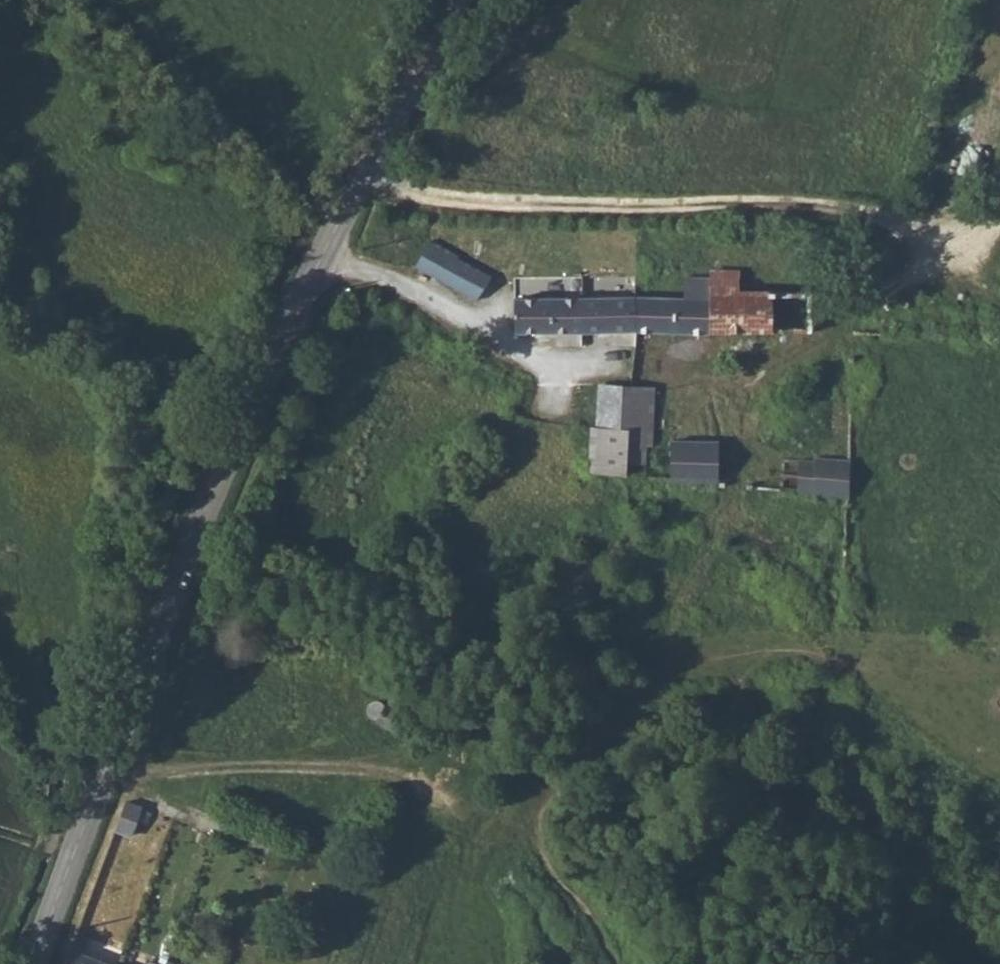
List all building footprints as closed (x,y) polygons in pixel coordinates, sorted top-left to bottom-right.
[(962,105),(932,220),(960,227),(990,112),(962,105)] [(494,277),(430,241),(415,266),(479,303),(494,277)] [(682,307),(670,308),(670,338),(815,342),(816,310),(744,308),(743,288),(713,286),(712,292),(683,292),(682,307)] [(516,336),(660,338),(670,338),(670,308),(518,304),(516,336)] [(627,442),(626,480),(644,483),(647,452),(649,452),(654,397),(597,392),(594,439),(627,442)] [(655,444),(652,484),(716,494),(717,449),(655,444)] [(803,476),(802,507),(848,512),(849,472),(816,472),(815,476),(803,476)] [(383,703),(379,710),(380,717),(385,720),(390,719),(392,723),(411,731),(419,713),(397,703),(396,706),(389,702),(383,703)]
